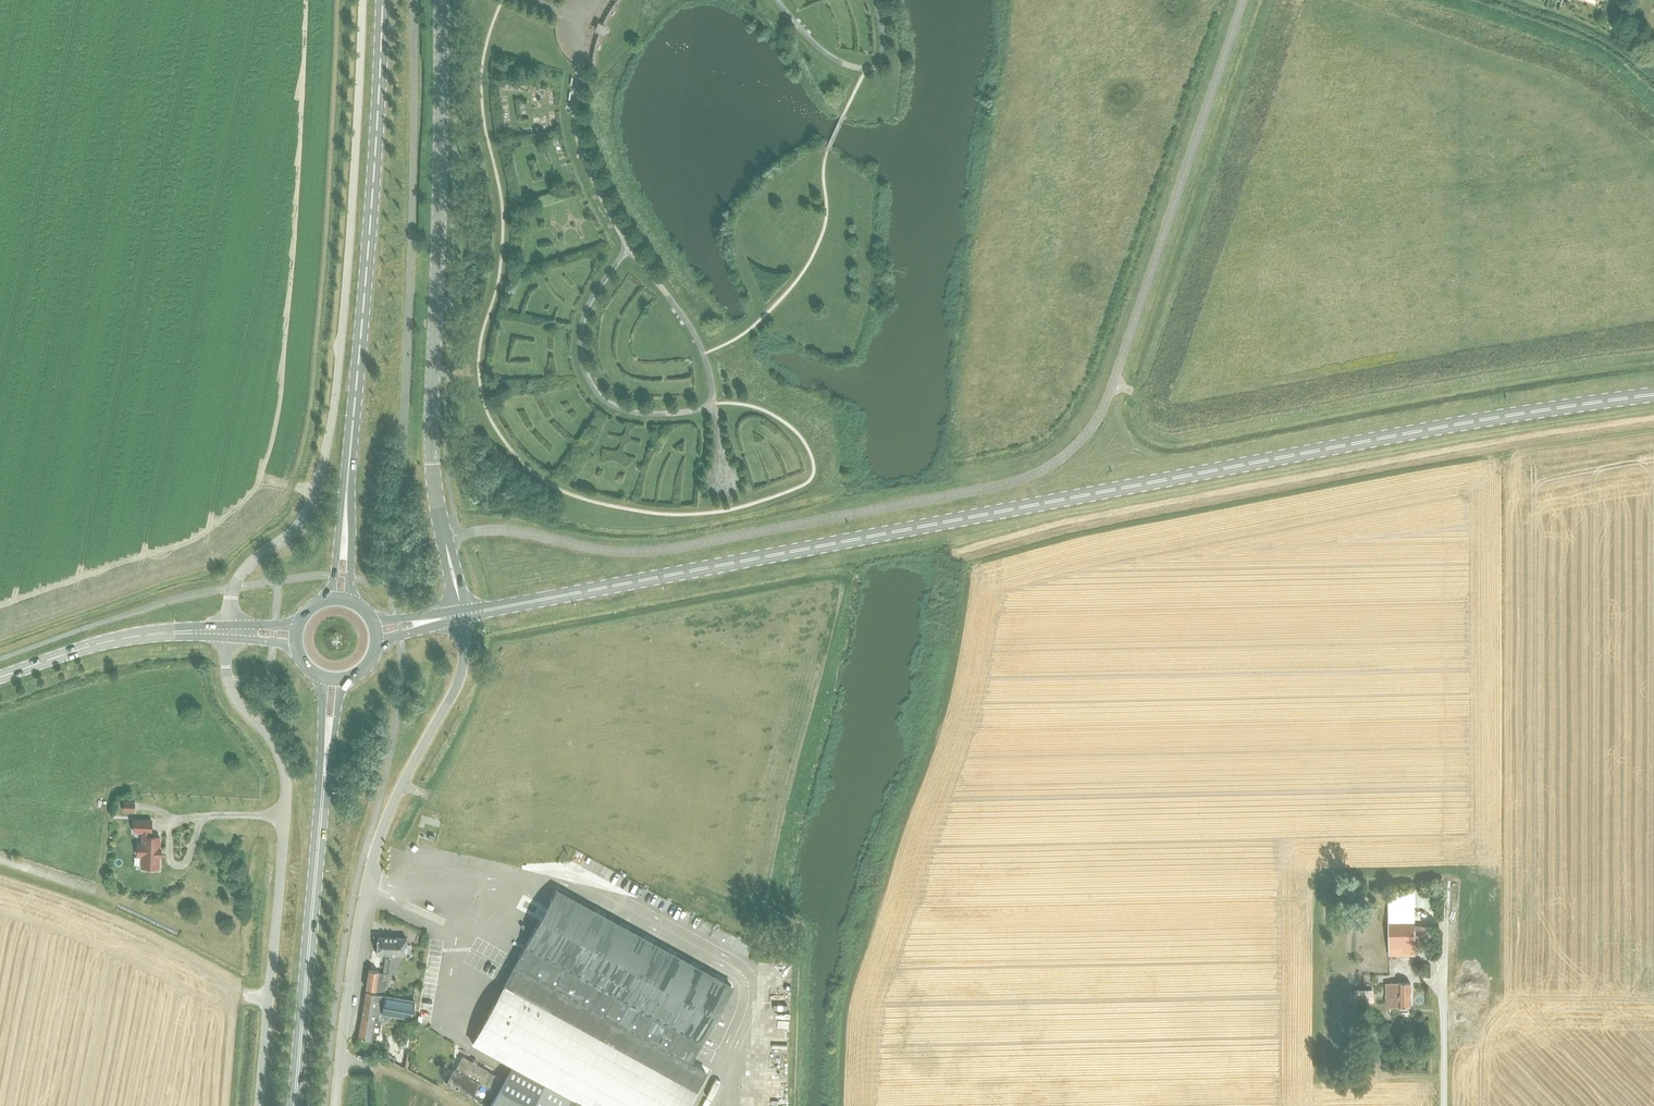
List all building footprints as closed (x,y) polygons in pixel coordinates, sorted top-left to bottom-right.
[(605,27),(598,24),(595,30),(599,31),(603,32),(605,27)] [(124,801),(123,810),(134,811),(134,802),(124,801)] [(132,855),(132,867),(141,867),(158,868),(159,856),(160,856),(160,848),(159,848),(159,837),(149,836),(149,832),(151,832),(151,820),(134,819),(133,831),(142,832),(142,843),(137,843),(137,855),(132,855)] [(556,890),(525,947),(699,1044),(731,987),(556,890)] [(1414,906),(1388,906),(1389,945),(1401,945),(1414,945),(1414,943),(1431,943),(1430,925),(1414,925),(1414,906)] [(400,958),(399,958),(394,958),(395,955),(410,955),(410,946),(406,945),(406,938),(377,937),(376,954),(385,955),(382,971),(368,969),(368,970),(391,973),(397,974),(400,958)] [(1401,945),(1389,945),(1389,955),(1402,955),(1401,945)] [(525,947),(503,986),(694,1091),(705,1072),(689,1063),(699,1044),(525,947)] [(391,973),(368,970),(366,989),(384,991),(385,980),(390,980),(391,973)] [(1398,983),(1389,983),(1390,1006),(1410,1006),(1410,983),(1398,983)] [(472,1043),(506,1062),(511,1065),(587,1105),(686,1105),(694,1091),(503,986),(472,1043)] [(1373,989),(1355,989),(1355,1001),(1373,1001),(1373,989)] [(360,1021),(358,1038),(374,1040),(375,1034),(379,1034),(381,1022),(377,1022),(378,1020),(379,1015),(382,1015),(382,1011),(411,1016),(414,1000),(410,999),(387,995),(365,992),(360,1021)] [(454,1070),(445,1084),(470,1098),(478,1083),(496,1093),(503,1080),(464,1059),(457,1071),(454,1070)] [(489,1105),(587,1105),(511,1065),(503,1080),(496,1093),(489,1105)]
